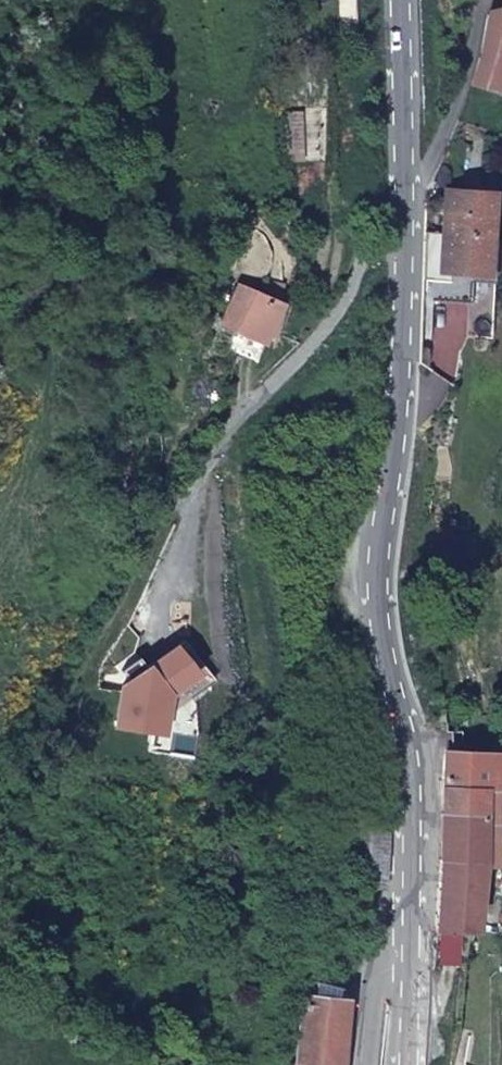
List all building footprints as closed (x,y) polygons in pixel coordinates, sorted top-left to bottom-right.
[(501,97),(501,47),(486,95),(501,97)] [(499,196),(455,201),(460,244),(442,246),(448,293),(493,287),(491,252),(501,250),(501,217),(499,196)] [(491,252),(493,287),(495,320),(501,320),(501,250),(491,252)] [(248,337),(269,341),(272,342),(294,295),(288,292),(291,272),(259,270),(257,289),(231,286),(223,331),(248,337)] [(247,357),(267,360),(271,350),(269,341),(248,337),(247,357)] [(447,714),(435,715),(435,726),(447,725),(447,714)] [(443,820),(481,820),(484,798),(495,797),(499,763),(449,757),(445,799),(443,820)] [(351,882),(383,886),(392,813),(359,808),(351,882)] [(438,866),(477,872),(481,828),(481,820),(443,820),(438,866)] [(471,937),(477,872),(438,866),(432,933),(471,937)] [(341,1050),(348,995),(302,991),(296,1064),(340,1064),(341,1050)]
